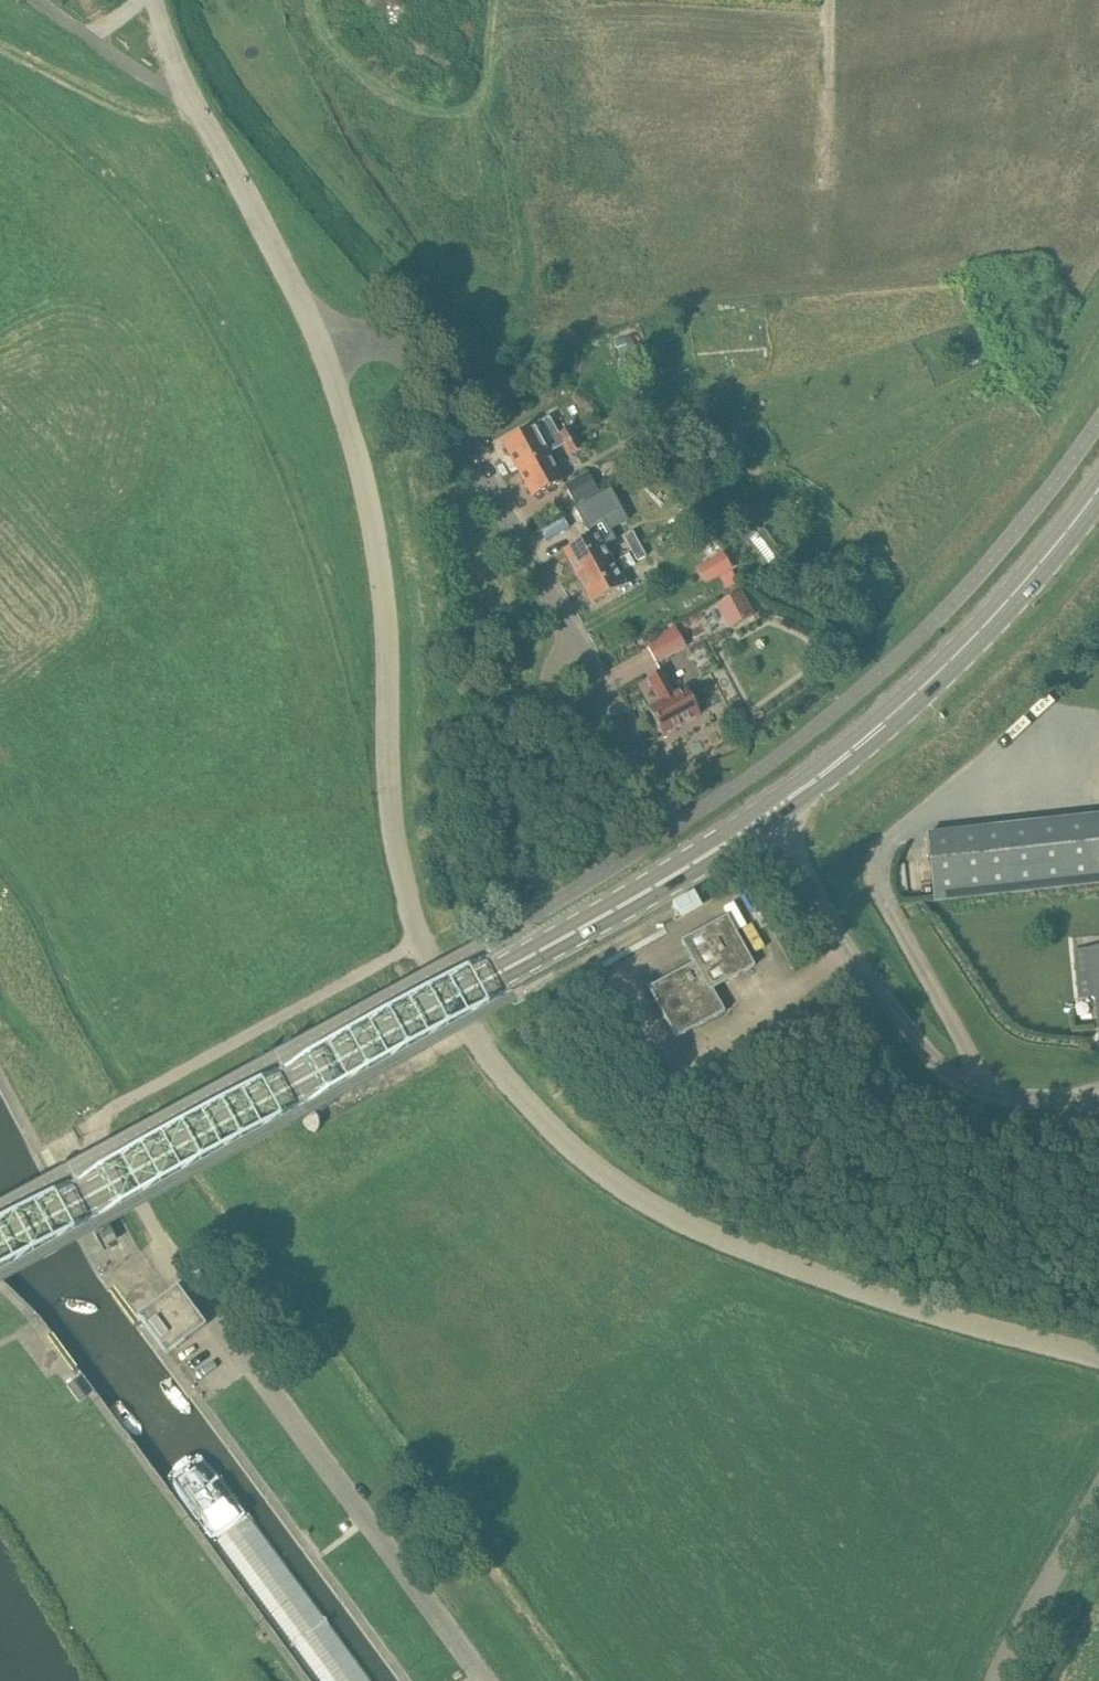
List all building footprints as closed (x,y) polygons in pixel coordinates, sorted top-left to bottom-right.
[(670,320),(636,330),(610,339),(618,359),(643,350),(639,339),(673,329),(670,320)] [(562,447),(561,444),(547,419),(504,443),(519,469),(548,454),(549,455),(562,447)] [(563,445),(578,438),(572,427),(557,434),(563,445)] [(578,438),(563,445),(568,456),(583,448),(578,438)] [(549,455),(548,454),(519,469),(534,497),(563,481),(549,455)] [(588,471),(565,484),(575,504),(599,491),(588,471)] [(630,549),(640,544),(633,531),(623,537),(630,549)] [(580,579),(612,561),(596,533),(565,551),(580,579)] [(640,544),(630,549),(637,562),(647,556),(640,544)] [(697,566),(706,583),(732,568),(723,551),(697,566)] [(618,572),(612,561),(580,579),(594,604),(630,583),(623,570),(618,572)] [(721,602),(733,626),(753,616),(741,592),(721,602)] [(652,661),(686,649),(678,628),(644,640),(652,661)] [(675,695),(662,671),(649,678),(662,702),(649,709),(663,735),(700,714),(686,689),(675,695)] [(934,905),(1098,887),(1098,814),(927,833),(934,905)] [(677,1039),(725,1012),(713,991),(755,967),(727,916),(682,941),(694,963),(649,988),(677,1039)] [(1072,951),(1078,998),(1095,996),(1098,1035),(1098,948),(1072,951)] [(312,1129),(319,1129),(320,1124),(320,1116),(311,1096),(287,1052),(279,1045),(273,1043),(272,1043),(268,1049),(269,1057),(306,1124),(312,1129)] [(105,1242),(111,1242),(112,1237),(113,1229),(103,1209),(79,1165),(71,1159),(65,1157),(63,1158),(61,1165),(64,1174),(98,1237),(105,1242)] [(177,1285),(139,1314),(168,1352),(206,1323),(177,1285)]
